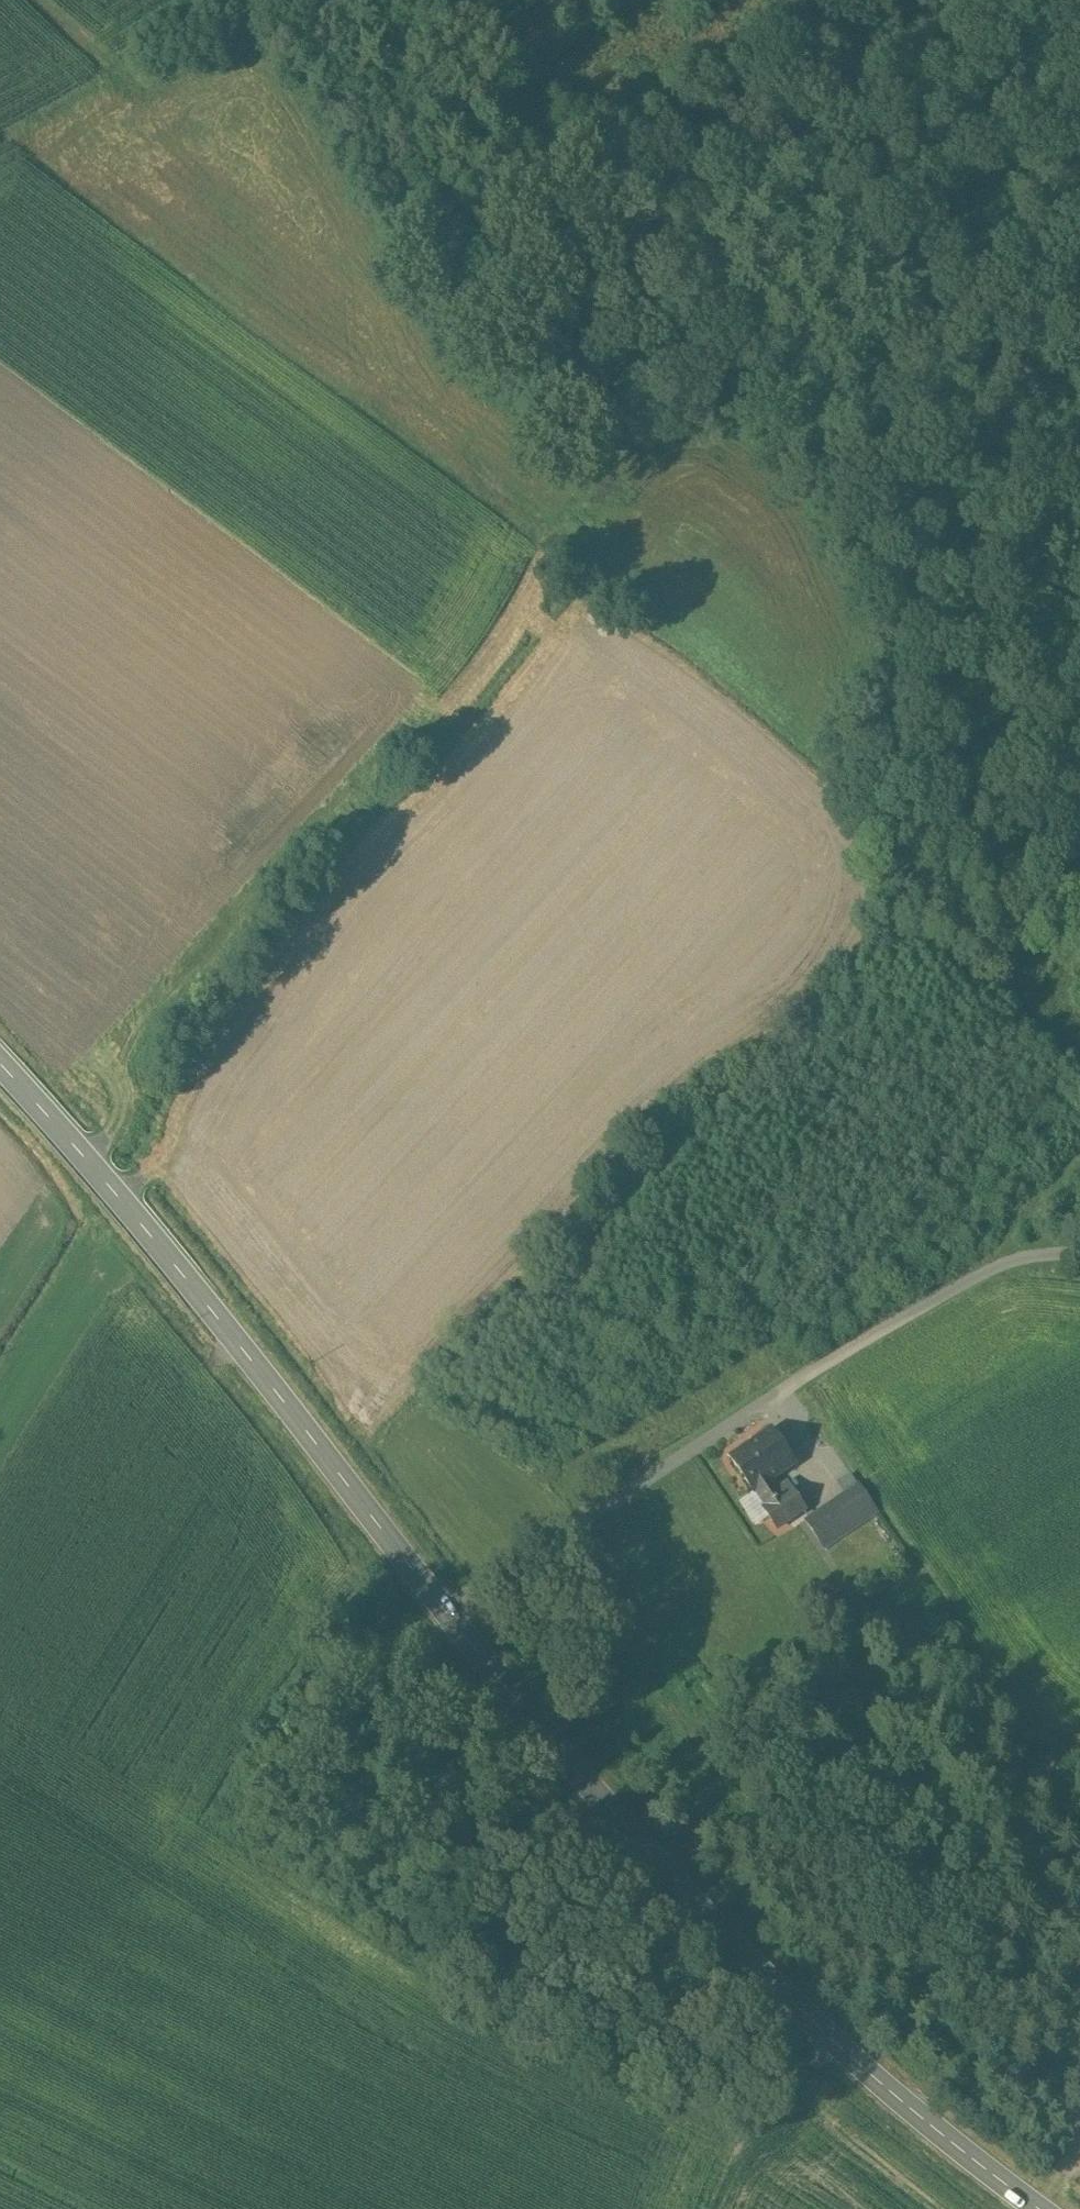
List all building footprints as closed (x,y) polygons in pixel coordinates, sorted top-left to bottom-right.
[(772,1430),(732,1457),(754,1489),(756,1488),(767,1505),(783,1494),(779,1488),(772,1478),(794,1462),(772,1430)] [(806,1507),(788,1482),(779,1488),(783,1494),(767,1505),(763,1507),(777,1527),(806,1507)] [(859,1484),(807,1520),(824,1546),(877,1510),(859,1484)]
